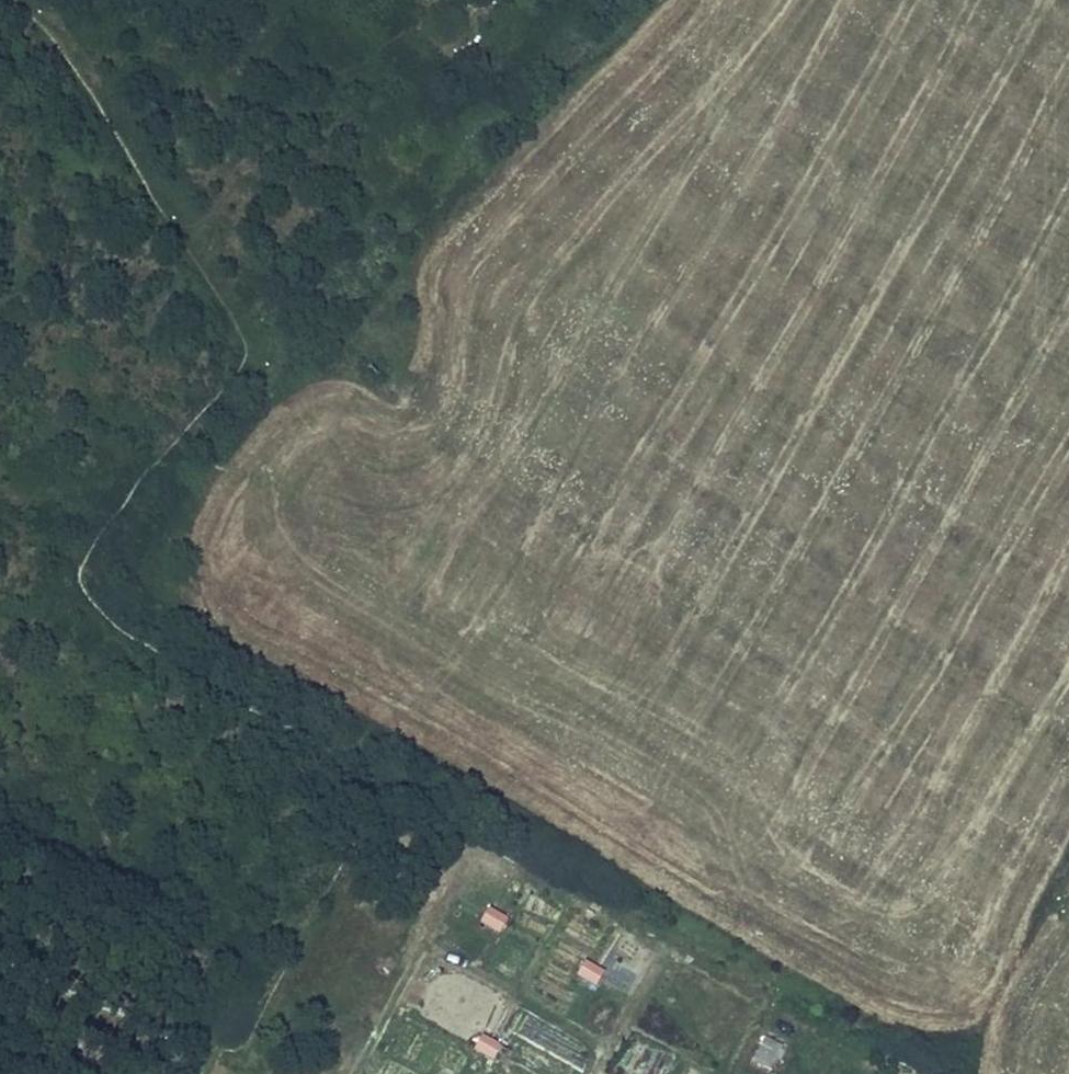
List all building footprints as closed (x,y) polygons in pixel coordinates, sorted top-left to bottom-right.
[(486,908),(478,925),(500,936),(508,920),(486,908)] [(584,962),(575,978),(596,989),(605,973),(584,962)] [(482,1036),(474,1052),(494,1062),(502,1047),(482,1036)]
